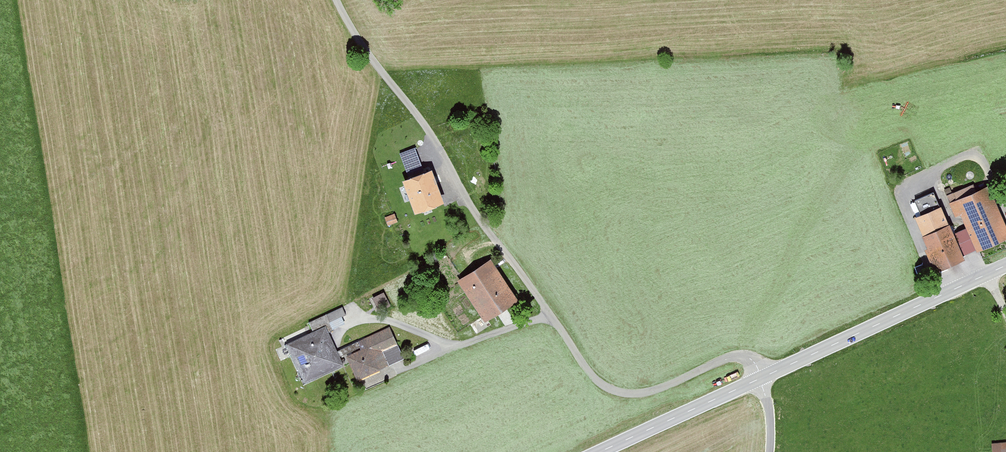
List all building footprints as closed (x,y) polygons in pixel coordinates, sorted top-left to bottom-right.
[(405,181),(416,210),(441,200),(431,172),(405,181)] [(948,197),(957,215),(962,213),(973,238),(971,239),(973,244),(976,243),(978,248),(1005,236),(1005,231),(987,188),(970,195),(967,188),(948,197)] [(930,248),(927,249),(935,268),(965,254),(961,246),(966,245),(960,232),(952,236),(933,192),(915,200),(922,216),(917,218),(930,248)] [(500,309),(498,306),(512,297),(489,262),(462,280),(485,315),(494,309),(495,312),(500,309)] [(326,314),(330,322),(346,314),(342,307),(326,314)] [(330,322),(326,314),(309,322),(313,332),(289,343),(295,356),(304,352),(308,361),(300,365),(306,377),(324,368),(325,370),(340,363),(338,357),(342,355),(340,349),(335,352),(328,336),(329,335),(328,333),(334,330),(330,322)] [(365,338),(340,349),(342,355),(364,345),(365,348),(348,356),(358,377),(378,368),(372,354),(395,343),(388,329),(366,339),(365,338)] [(372,354),(378,368),(402,357),(395,343),(372,354)]
